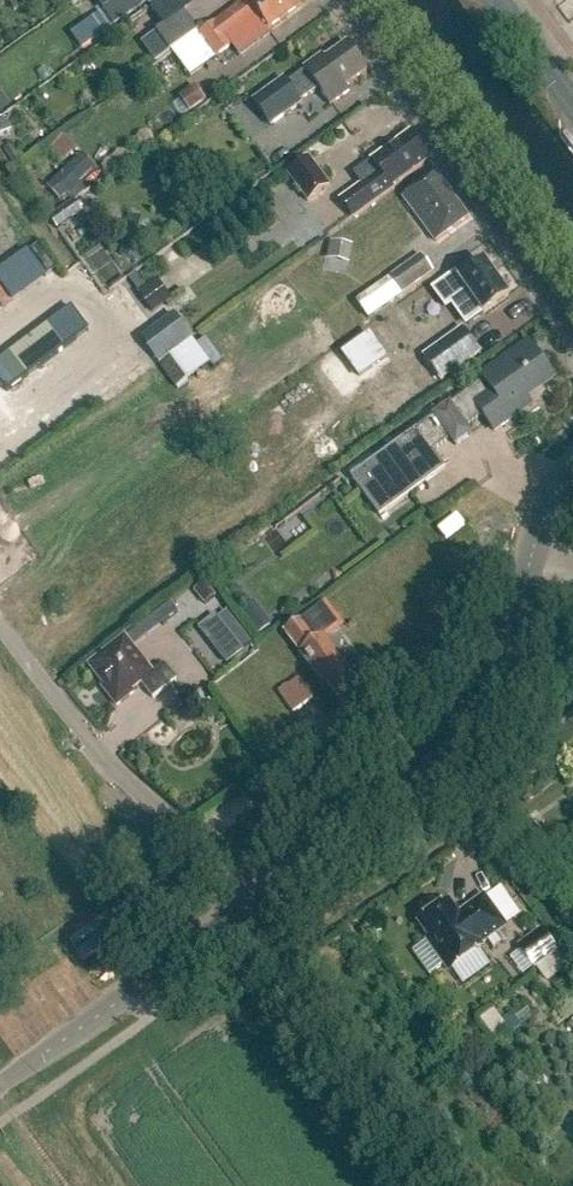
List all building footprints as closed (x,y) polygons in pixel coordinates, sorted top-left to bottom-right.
[(115,28),(148,4),(145,0),(121,0),(104,12),(115,28)] [(296,0),(263,0),(253,7),(248,0),(246,0),(200,34),(173,54),(191,78),(217,58),(233,47),(226,38),(257,15),(269,31),(301,7),(296,0)] [(200,34),(200,33),(185,12),(157,33),(173,54),(200,34)] [(349,92),(346,87),(367,72),(347,45),(325,61),(322,56),(304,69),(305,71),(287,85),(284,80),(253,102),(270,127),(301,104),(300,103),(318,90),(330,106),(349,92)] [(190,112),(205,100),(195,86),(179,98),(190,112)] [(12,106),(0,91),(0,115),(12,106)] [(11,131),(2,119),(0,120),(0,140),(11,131)] [(61,133),(45,146),(57,161),(73,148),(61,133)] [(354,219),(394,190),(392,188),(430,160),(411,134),(372,163),(380,173),(341,201),(354,219)] [(331,187),(310,158),(287,175),(308,204),(331,187)] [(86,180),(74,167),(57,183),(69,195),(86,180)] [(436,243),(469,219),(436,174),(403,199),(436,243)] [(57,230),(83,212),(75,201),(49,220),(57,230)] [(94,216),(86,222),(95,234),(103,228),(94,216)] [(315,224),(294,239),(306,255),(326,239),(315,224)] [(147,237),(132,232),(123,257),(138,262),(147,237)] [(0,269),(0,307),(52,276),(31,243),(18,251),(21,256),(0,269)] [(330,243),(328,257),(327,261),(350,265),(352,247),(330,243)] [(369,320),(434,273),(422,256),(356,303),(369,320)] [(437,314),(446,308),(445,307),(467,292),(483,315),(509,297),(485,264),(462,280),(457,273),(431,291),(432,292),(425,297),(437,314)] [(153,314),(168,303),(153,283),(146,288),(136,274),(129,279),(139,293),(138,294),(153,314)] [(0,361),(0,384),(7,393),(65,349),(84,336),(68,314),(50,327),(48,325),(0,361)] [(482,354),(463,328),(423,358),(441,382),(482,354)] [(177,389),(211,364),(193,340),(159,366),(177,389)] [(492,391),(488,394),(474,405),(483,417),(495,433),(532,406),(527,400),(556,379),(529,343),(483,378),(492,391)] [(474,405),(488,394),(481,385),(352,482),(382,520),(447,471),(434,454),(452,441),(457,448),(472,436),(467,429),(483,417),(474,405)] [(203,399),(195,405),(210,425),(218,420),(203,399)] [(272,406),(272,419),(282,419),(282,406),(272,406)] [(393,430),(402,438),(420,419),(411,411),(393,430)] [(183,627),(197,616),(188,605),(175,615),(183,627)] [(142,631),(151,642),(173,625),(164,614),(142,631)] [(355,685),(341,665),(343,663),(324,639),(317,644),(301,622),(285,634),(302,655),(301,656),(322,684),(325,682),(337,699),(355,685)] [(106,688),(104,690),(118,708),(134,695),(132,693),(142,685),(154,701),(177,682),(165,666),(153,676),(126,641),(91,669),(106,688)] [(216,668),(233,661),(226,642),(209,648),(216,668)] [(293,714),(313,699),(298,679),(279,693),(293,714)] [(506,927),(485,898),(459,917),(450,904),(442,910),(437,909),(430,914),(430,919),(421,925),(432,939),(429,941),(451,972),(483,949),(480,946),(506,927)] [(541,929),(517,947),(534,971),(559,953),(541,929)] [(491,1036),(506,1029),(497,1009),(482,1016),(491,1036)]
